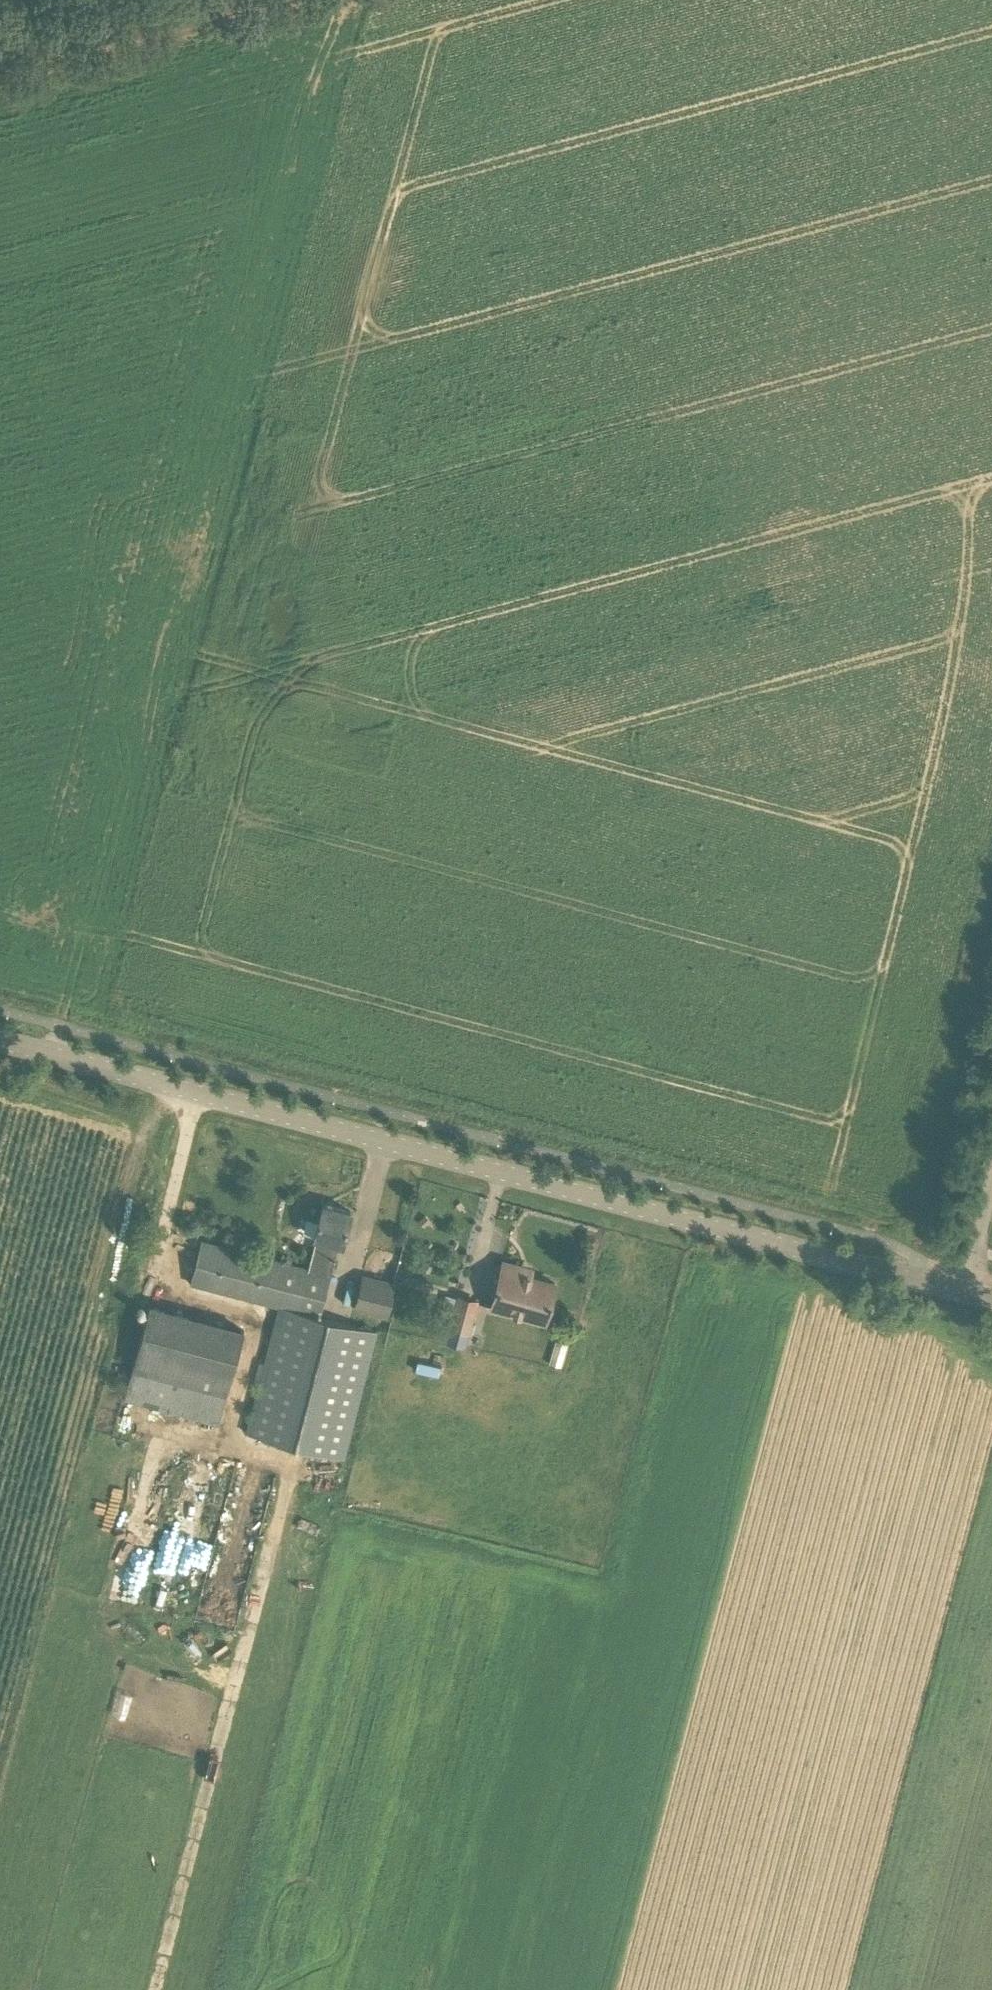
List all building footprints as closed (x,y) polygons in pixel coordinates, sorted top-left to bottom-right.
[(317,1238),(308,1269),(331,1275),(339,1244),(342,1245),(351,1211),(323,1204),(314,1237),(317,1238)] [(331,1275),(308,1269),(201,1240),(190,1283),(280,1306),(246,1433),(343,1458),(376,1331),(320,1316),(331,1275)] [(504,1262),(491,1306),(545,1321),(555,1283),(521,1274),(523,1267),(504,1262)] [(363,1277),(355,1307),(387,1316),(395,1285),(363,1277)] [(459,1297),(451,1326),(467,1331),(475,1301),(459,1297)] [(149,1305),(123,1399),(218,1424),(244,1330),(149,1305)]
